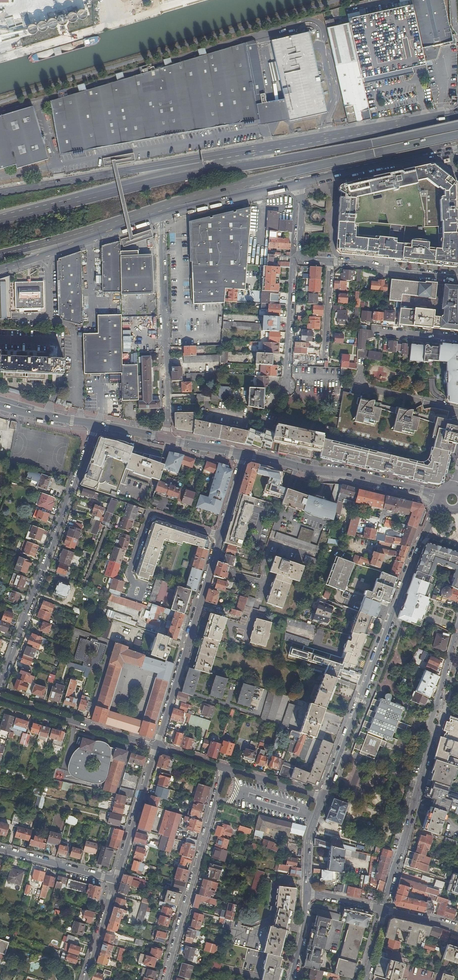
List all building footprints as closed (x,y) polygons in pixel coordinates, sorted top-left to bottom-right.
[(444,0),(411,0),(412,5),(425,61),(437,59),(440,47),(456,43),(454,34),(451,35),(444,0)] [(425,61),(412,5),(396,8),(348,18),(366,95),(371,94),(376,87),(410,79),(415,73),(413,67),(426,64),(425,61)] [(53,26),(83,19),(81,10),(52,17),(54,23),(52,24),(53,25),(53,26)] [(11,17),(5,19),(8,27),(14,25),(11,17)] [(348,18),(343,19),(344,24),(335,26),(334,20),(325,22),(343,101),(348,124),(360,121),(371,118),(366,95),(348,18)] [(272,41),(282,98),(285,112),(287,118),(287,120),(314,116),(326,113),(312,48),(309,33),(298,35),(272,41)] [(265,101),(256,40),(123,79),(116,81),(85,91),(79,93),(66,97),(58,99),(50,102),(60,155),(257,119),(254,104),(265,101)] [(121,73),(121,72),(114,74),(114,75),(115,78),(116,81),(123,79),(122,76),(121,73)] [(84,87),(83,83),(76,85),(77,89),(79,93),(85,91),(84,87)] [(57,95),(58,99),(66,97),(65,93),(64,89),(56,91),(57,95)] [(282,98),(272,100),(275,121),(287,118),(285,112),(282,98)] [(265,101),(254,104),(257,119),(258,124),(272,121),(275,121),(272,100),(269,101),(265,101)] [(15,166),(17,170),(48,160),(32,106),(0,116),(0,170),(15,166)] [(391,257),(390,259),(394,259),(394,262),(400,262),(416,264),(416,262),(421,262),(421,264),(436,266),(436,265),(442,265),(442,267),(454,268),(455,266),(456,265),(456,263),(456,259),(457,259),(457,249),(457,234),(457,217),(457,210),(457,200),(457,185),(454,182),(449,178),(447,177),(445,174),(444,173),(433,164),(412,169),(345,184),(345,186),(342,186),(342,187),(341,187),(340,188),(340,189),(340,191),(341,192),(341,198),(340,198),(339,198),(338,221),(337,240),(338,240),(338,244),(336,244),(336,251),(339,254),(342,254),(344,254),(344,253),(351,253),(351,255),(358,256),(359,254),(362,254),(362,256),(380,258),(380,256),(387,257),(387,259),(388,259),(388,257),(391,257)] [(193,304),(223,304),(224,301),(224,299),(224,291),(224,289),(237,290),(242,290),(245,290),(246,278),(247,265),(250,209),(190,223),(191,231),(193,304)] [(270,218),(269,231),(277,232),(279,232),(279,220),(280,219),(270,218)] [(279,220),(279,232),(286,232),(289,233),(291,233),(292,221),(283,220),(279,220)] [(269,231),(268,243),(288,244),(288,239),(289,233),(286,232),(279,232),(277,232),(269,231)] [(120,249),(120,239),(102,245),(103,277),(103,292),(121,292),(120,276),(120,262),(120,249)] [(268,243),(268,255),(271,255),(271,251),(270,251),(270,249),(290,250),(291,244),(288,244),(268,243)] [(138,256),(138,250),(120,251),(120,257),(121,278),(121,293),(152,292),(151,256),(138,256)] [(81,262),(81,252),(59,259),(60,287),(60,319),(66,320),(83,325),(83,310),(82,297),(82,293),(82,284),(81,262)] [(253,265),(247,265),(246,278),(259,278),(260,273),(253,273),(253,265)] [(267,267),(263,266),(262,291),(278,292),(278,284),(277,284),(277,275),(279,275),(279,267),(277,267),(272,267),(267,267)] [(320,280),(321,267),(310,267),(310,274),(303,274),(302,279),(310,279),(320,280)] [(354,271),(344,270),(343,274),(341,274),(341,278),(343,278),(343,280),(352,281),(352,275),(354,275),(354,271)] [(11,320),(10,276),(0,279),(0,320),(11,320)] [(310,279),(309,292),(317,292),(319,293),(320,280),(310,279)] [(383,285),(384,284),(384,281),(378,280),(378,283),(371,283),(371,289),(386,291),(387,286),(383,285)] [(389,301),(401,302),(399,316),(398,325),(457,331),(457,330),(457,289),(456,286),(449,286),(444,285),(431,284),(417,282),(404,281),(391,280),(389,301)] [(340,282),(334,282),(334,289),(338,289),(340,289),(346,290),(347,281),(340,281),(340,282)] [(16,282),(16,309),(19,309),(19,313),(42,313),(41,309),(44,309),(44,282),(16,282)] [(224,299),(224,301),(237,302),(237,290),(224,289),(224,291),(228,291),(228,299),(224,299)] [(262,304),(268,304),(277,305),(278,292),(262,291),(262,299),(262,304)] [(317,292),(309,292),(308,304),(311,304),(314,305),(317,305),(317,303),(317,292)] [(347,303),(347,294),(346,294),(339,294),(338,294),(338,303),(347,303)] [(333,305),(333,310),(338,310),(337,324),(346,324),(346,321),(347,318),(347,311),(340,310),(341,306),(333,305)] [(323,315),(323,307),(314,306),(313,315),(316,315),(318,315),(322,315),(323,315)] [(386,311),(384,310),(383,321),(391,322),(394,322),(395,312),(386,311)] [(372,313),(363,312),(362,316),(361,321),(371,322),(371,319),(372,313)] [(372,316),(371,324),(372,324),(375,325),(376,321),(382,321),(382,314),(374,313),(372,312),(372,316)] [(122,365),(121,355),(121,314),(97,315),(98,334),(83,334),(84,374),(97,374),(122,373),(122,365)] [(223,322),(223,328),(269,331),(278,332),(279,317),(268,317),(263,316),(263,324),(223,322)] [(319,330),(319,318),(309,317),(309,324),(307,324),(307,329),(319,330)] [(371,337),(370,334),(371,331),(365,330),(358,329),(358,332),(358,338),(357,344),(357,348),(364,349),(364,339),(371,337)] [(269,331),(269,343),(279,343),(280,332),(278,332),(269,331)] [(301,337),(301,341),(301,342),(309,342),(311,342),(312,331),(304,331),(303,337),(301,337)] [(343,335),(335,334),(334,343),(343,343),(343,335)] [(397,345),(397,342),(389,341),(388,345),(384,344),(384,351),(394,352),(396,353),(396,352),(397,345)] [(269,343),(265,343),(265,354),(273,354),(278,355),(279,343),(269,343)] [(397,345),(396,352),(401,353),(401,354),(406,355),(408,355),(409,348),(406,348),(406,345),(402,344),(402,346),(397,345)] [(457,405),(457,346),(440,344),(440,347),(438,347),(438,348),(431,347),(431,348),(429,348),(428,347),(428,346),(427,346),(426,346),(425,346),(424,347),(424,348),(422,347),(422,346),(410,345),(409,359),(413,360),(413,361),(425,362),(425,361),(429,361),(436,362),(445,362),(445,387),(445,396),(447,396),(447,402),(457,405)] [(184,347),(185,356),(195,356),(195,350),(195,347),(195,346),(184,347)] [(220,362),(227,363),(228,352),(221,351),(220,355),(220,362)] [(381,361),(382,354),(377,353),(377,355),(357,352),(357,355),(357,356),(358,356),(358,357),(365,358),(381,361)] [(273,354),(265,354),(256,353),(255,365),(272,366),(273,354)] [(314,367),(320,367),(320,363),(312,362),(308,362),(308,355),(301,354),(300,358),(304,358),(304,361),(302,361),(302,366),(314,367)] [(215,362),(220,362),(220,355),(217,355),(200,356),(195,356),(185,356),(183,357),(183,363),(203,362),(215,362)] [(342,355),(341,368),(347,368),(350,368),(352,368),(356,369),(356,364),(349,363),(349,356),(342,355)] [(7,371),(7,377),(23,377),(23,372),(28,372),(28,377),(43,378),(43,373),(61,374),(63,374),(64,366),(64,359),(61,359),(57,359),(0,356),(0,371),(7,371)] [(158,408),(160,408),(160,401),(152,401),(150,356),(137,357),(137,365),(138,381),(142,381),(143,396),(138,396),(139,404),(139,409),(156,408),(156,409),(155,410),(155,412),(155,413),(156,414),(158,414),(159,413),(160,412),(160,411),(159,410),(158,409),(158,408)] [(122,365),(122,373),(122,401),(138,401),(137,364),(122,365)] [(276,366),(272,366),(266,366),(266,376),(268,377),(277,377),(277,370),(276,370),(276,366)] [(171,367),(172,381),(182,381),(181,367),(171,367)] [(261,376),(257,376),(257,388),(264,389),(268,389),(268,377),(266,376),(263,376),(261,376)] [(191,383),(181,383),(182,392),(191,392),(191,383)] [(219,386),(218,398),(228,401),(229,395),(229,387),(219,386)] [(263,409),(264,389),(248,388),(247,406),(255,408),(257,408),(263,409)] [(319,457),(335,461),(341,460),(341,461),(341,462),(342,463),(343,463),(345,462),(345,463),(352,465),(363,468),(364,466),(366,467),(366,469),(383,473),(383,471),(390,473),(390,474),(396,475),(395,476),(414,480),(414,479),(421,480),(421,482),(430,484),(432,485),(433,484),(440,479),(444,471),(449,453),(454,454),(457,438),(457,428),(445,425),(446,421),(447,415),(448,412),(435,409),(433,409),(430,409),(426,409),(424,410),(423,408),(422,406),(420,406),(419,406),(417,407),(415,410),(413,411),(412,411),(411,412),(410,412),(408,412),(393,408),(381,405),(379,404),(373,403),(360,400),(342,395),(340,406),(340,409),(337,429),(326,427),(324,436),(320,451),(319,457)] [(66,399),(59,396),(56,404),(66,406),(66,399)] [(182,430),(185,430),(186,425),(187,422),(186,422),(187,414),(189,414),(189,413),(174,413),(174,428),(182,428),(182,430)] [(189,429),(193,430),(194,421),(194,420),(192,418),(193,416),(194,416),(195,413),(189,413),(189,414),(187,414),(186,422),(187,422),(186,425),(185,430),(189,429)] [(336,429),(338,418),(327,416),(326,426),(336,429)] [(244,443),(248,432),(194,421),(193,430),(192,434),(244,445),(244,443)] [(320,451),(324,436),(308,433),(276,426),(274,432),(273,437),(272,441),(280,442),(278,452),(283,454),(310,459),(312,449),(320,451)] [(248,432),(244,443),(260,448),(263,440),(265,435),(249,429),(248,432)] [(131,452),(133,448),(129,446),(130,445),(126,443),(124,442),(105,438),(105,440),(100,438),(97,446),(96,445),(93,452),(95,453),(94,456),(93,456),(92,457),(90,461),(87,471),(88,471),(87,475),(85,475),(84,478),(87,479),(84,487),(97,491),(100,483),(98,483),(97,482),(98,480),(100,479),(104,467),(108,458),(113,456),(113,457),(114,458),(115,459),(127,463),(130,455),(131,452)] [(164,465),(163,468),(178,474),(181,464),(192,468),(196,458),(169,452),(164,465)] [(165,461),(164,461),(163,466),(161,465),(161,459),(149,456),(148,461),(142,459),(143,455),(135,453),(134,456),(130,455),(127,463),(125,469),(129,470),(141,474),(159,481),(159,480),(163,468),(164,465),(165,461)] [(215,474),(208,498),(200,495),(196,508),(218,516),(232,470),(229,469),(228,466),(218,463),(207,461),(204,470),(215,474)] [(256,474),(269,477),(267,485),(266,485),(264,492),(267,493),(267,494),(274,497),(275,495),(278,496),(278,498),(283,499),(286,489),(282,488),(282,484),(280,483),(281,480),(279,479),(281,473),(267,467),(250,463),(247,464),(238,494),(251,497),(251,495),(251,492),(255,480),(256,474)] [(51,478),(42,475),(28,471),(27,474),(28,475),(27,479),(31,480),(32,479),(36,481),(36,480),(40,481),(37,487),(46,491),(51,478)] [(159,480),(159,481),(155,491),(157,492),(156,494),(166,497),(167,495),(168,496),(167,498),(191,506),(195,494),(181,489),(176,487),(170,485),(165,483),(159,480)] [(342,485),(336,484),(335,485),(330,503),(336,505),(342,485)] [(355,502),(358,489),(342,485),(336,505),(334,513),(339,515),(342,503),(346,504),(347,500),(355,502)] [(98,494),(83,489),(81,495),(96,499),(98,494)] [(302,510),(307,497),(307,496),(290,490),(286,489),(283,499),(281,503),(285,504),(302,511),(302,510)] [(382,510),(385,496),(358,489),(355,502),(354,505),(353,511),(359,513),(361,505),(374,507),(382,510)] [(51,504),(54,498),(43,494),(38,506),(51,511),(53,504),(51,504)] [(251,497),(238,494),(237,498),(234,507),(245,510),(251,512),(255,499),(251,497)] [(333,517),(334,513),(336,505),(330,503),(322,500),(322,498),(321,502),(307,497),(302,510),(310,513),(322,517),(332,520),(333,517)] [(409,511),(412,502),(390,497),(387,509),(388,511),(391,512),(395,513),(396,513),(404,515),(408,516),(408,514),(409,511)] [(111,500),(107,508),(104,518),(102,522),(101,524),(108,527),(109,524),(113,514),(118,502),(111,500)] [(124,518),(134,521),(136,516),(135,515),(136,513),(137,513),(139,507),(128,504),(127,508),(124,518)] [(89,513),(87,517),(99,521),(100,517),(101,514),(102,515),(104,509),(95,505),(93,511),(92,515),(89,513)] [(245,510),(234,507),(232,515),(233,515),(233,516),(234,518),(233,521),(231,521),(231,522),(230,522),(229,526),(245,531),(247,527),(246,526),(248,520),(249,520),(251,512),(245,510)] [(46,522),(49,514),(39,510),(39,511),(37,511),(36,513),(38,514),(36,519),(46,522)] [(360,513),(359,513),(353,511),(346,536),(354,537),(354,534),(360,513)] [(124,518),(123,518),(120,528),(130,532),(134,521),(124,518)] [(396,522),(386,520),(384,525),(384,526),(390,528),(390,527),(394,528),(396,522)] [(91,533),(96,535),(98,530),(101,524),(100,524),(100,522),(96,521),(93,529),(91,533)] [(149,564),(164,523),(157,521),(152,523),(151,527),(149,534),(146,543),(136,573),(139,579),(144,581),(149,564)] [(168,541),(173,526),(164,523),(149,564),(144,581),(147,582),(149,576),(152,577),(159,553),(163,541),(164,541),(165,539),(168,541)] [(39,542),(44,530),(31,525),(27,537),(39,542)] [(71,526),(67,536),(77,540),(81,530),(77,528),(71,526)] [(198,547),(208,550),(210,543),(210,542),(207,537),(173,526),(168,541),(182,545),(183,542),(195,546),(198,547)] [(240,548),(245,531),(229,526),(223,542),(237,546),(240,548)] [(375,541),(379,541),(390,543),(402,546),(409,547),(416,528),(407,526),(406,530),(404,534),(402,533),(402,534),(400,533),(399,535),(390,531),(386,533),(386,536),(382,535),(382,534),(377,533),(375,541)] [(301,527),(297,539),(310,543),(314,532),(301,527)] [(364,535),(363,538),(373,540),(375,530),(365,528),(364,535)] [(322,547),(323,548),(325,543),(329,533),(322,531),(317,546),(322,547)] [(320,554),(322,547),(317,546),(310,543),(297,539),(277,532),(275,538),(292,544),(320,554)] [(121,537),(118,548),(125,550),(127,550),(130,540),(129,540),(131,536),(123,534),(122,537),(121,537)] [(77,540),(67,536),(64,544),(74,548),(77,540)] [(34,557),(38,546),(27,542),(23,553),(34,557)] [(237,546),(223,542),(222,546),(227,547),(225,554),(234,556),(237,546)] [(448,568),(455,552),(426,543),(419,562),(417,569),(432,575),(436,564),(448,568)] [(404,560),(409,547),(402,546),(399,553),(378,548),(376,553),(379,554),(384,555),(387,555),(396,557),(389,575),(397,578),(404,560)] [(115,547),(110,561),(120,564),(121,559),(123,559),(125,550),(118,548),(115,547)] [(191,590),(196,591),(199,578),(203,566),(208,550),(198,547),(185,588),(191,590)] [(64,549),(63,549),(59,562),(69,566),(73,553),(64,549)] [(378,568),(384,555),(379,554),(376,553),(373,552),(372,556),(371,559),(371,561),(357,556),(356,557),(355,557),(352,563),(353,563),(361,566),(363,562),(378,568)] [(457,590),(457,553),(455,552),(448,568),(455,570),(452,581),(453,582),(452,587),(453,588),(457,590)] [(234,556),(225,554),(222,563),(227,565),(232,566),(235,557),(234,556)] [(316,567),(318,561),(306,556),(303,563),(316,567)] [(30,565),(31,561),(19,557),(15,569),(25,573),(28,565),(30,565)] [(275,557),(270,570),(299,579),(303,567),(275,557)] [(333,564),(326,585),(341,590),(343,586),(346,586),(346,584),(347,585),(349,580),(347,580),(353,563),(352,563),(340,559),(337,559),(335,565),(333,564)] [(113,579),(116,580),(121,564),(120,564),(110,561),(105,576),(113,579)] [(222,563),(218,562),(213,576),(222,579),(223,577),(226,577),(229,567),(226,567),(227,565),(222,563)] [(60,564),(56,575),(67,579),(71,568),(60,564)] [(299,579),(270,570),(269,572),(276,575),(266,603),(282,609),(287,594),(292,580),(298,582),(299,579)] [(433,578),(431,577),(416,571),(399,618),(404,620),(404,621),(420,627),(421,624),(422,620),(424,612),(427,613),(430,605),(426,604),(428,598),(426,598),(433,578)] [(380,605),(387,607),(387,606),(380,604),(381,601),(389,603),(393,591),(393,590),(396,582),(397,578),(389,575),(381,572),(378,579),(377,579),(372,593),(367,591),(359,612),(374,617),(375,618),(380,605)] [(22,590),(26,578),(17,574),(17,575),(14,582),(12,586),(22,590)] [(109,593),(110,594),(120,597),(124,582),(116,580),(113,579),(109,593)] [(148,603),(154,605),(162,581),(156,579),(154,584),(148,603)] [(218,579),(215,589),(229,593),(229,591),(225,590),(227,582),(218,579)] [(66,598),(71,586),(58,582),(58,584),(56,583),(53,591),(55,592),(54,594),(66,598)] [(184,614),(191,590),(185,588),(182,587),(178,586),(171,610),(184,614)] [(453,588),(451,590),(450,589),(449,588),(447,587),(446,587),(444,588),(443,588),(442,590),(441,594),(440,597),(433,595),(431,598),(446,603),(447,598),(457,602),(457,590),(453,588)] [(17,604),(21,593),(12,590),(8,601),(17,604)] [(218,592),(209,590),(206,602),(216,605),(218,598),(216,598),(218,592)] [(172,638),(176,640),(184,615),(184,614),(171,610),(154,605),(148,603),(147,606),(137,603),(127,599),(125,599),(120,597),(110,594),(108,600),(116,603),(122,605),(141,611),(139,617),(143,618),(144,617),(148,618),(146,622),(158,626),(160,622),(158,621),(158,620),(157,619),(160,611),(173,616),(171,621),(168,620),(166,627),(168,628),(167,632),(168,632),(167,636),(171,638),(172,638)] [(236,611),(243,613),(245,607),(248,598),(241,596),(236,611)] [(255,599),(249,596),(248,598),(245,607),(252,608),(255,599)] [(54,604),(44,600),(40,609),(51,613),(54,604)] [(319,601),(315,613),(312,620),(326,625),(333,606),(319,601)] [(115,612),(104,608),(102,614),(107,616),(136,626),(137,622),(134,621),(135,618),(128,616),(115,612)] [(236,611),(226,608),(226,610),(231,612),(230,614),(238,616),(238,618),(232,617),(232,616),(229,615),(228,619),(240,622),(243,613),(236,611)] [(51,613),(40,609),(38,617),(48,621),(51,613)] [(2,620),(10,623),(13,614),(5,611),(2,620)] [(350,632),(351,632),(359,612),(358,612),(355,618),(350,632)] [(366,635),(367,635),(370,630),(371,629),(372,625),(372,624),(374,617),(359,612),(351,632),(351,633),(357,634),(361,633),(366,635)] [(226,618),(211,614),(210,617),(207,626),(210,626),(209,630),(206,629),(204,637),(219,642),(225,622),(226,618)] [(287,618),(286,624),(314,632),(316,626),(304,623),(295,620),(287,618)] [(256,619),(253,632),(255,632),(254,634),(252,634),(249,643),(265,647),(271,623),(256,619)] [(10,623),(2,620),(0,625),(0,630),(6,633),(10,623)] [(100,637),(107,639),(112,623),(106,621),(100,637)] [(50,629),(51,625),(43,622),(40,631),(43,632),(42,633),(47,635),(48,634),(49,634),(50,633),(51,633),(51,632),(51,631),(51,630),(50,629)] [(170,648),(169,648),(168,648),(171,638),(167,636),(157,633),(156,637),(156,638),(152,651),(152,650),(150,655),(164,659),(166,653),(168,653),(170,648)] [(303,647),(307,648),(309,641),(297,637),(285,633),(284,640),(292,643),(303,647)] [(349,670),(353,671),(355,666),(356,666),(357,663),(357,661),(358,658),(359,658),(360,655),(359,653),(363,644),(364,643),(365,640),(365,638),(366,635),(361,633),(357,634),(351,633),(350,635),(349,635),(346,643),(344,644),(343,647),(344,649),(343,652),(346,653),(344,659),(341,658),(343,659),(342,662),(351,665),(349,670)] [(42,637),(32,634),(31,638),(30,638),(28,643),(34,645),(33,647),(39,649),(42,640),(41,640),(42,637)] [(448,638),(437,634),(433,647),(445,651),(448,638)] [(84,661),(82,666),(90,668),(94,669),(96,661),(99,662),(102,663),(107,644),(98,641),(98,640),(91,638),(90,640),(81,637),(74,658),(84,661)] [(219,642),(204,637),(198,657),(194,669),(200,671),(212,674),(212,673),(210,672),(215,657),(219,642)] [(136,639),(133,648),(139,650),(142,641),(136,639)] [(105,723),(117,727),(139,734),(151,738),(156,725),(155,725),(165,691),(166,691),(170,678),(174,663),(166,660),(165,662),(144,656),(144,655),(126,649),(127,646),(122,645),(116,642),(109,665),(100,694),(96,707),(96,706),(92,720),(104,724),(105,723)] [(36,649),(27,646),(24,654),(33,658),(36,649)] [(354,672),(353,671),(349,670),(340,667),(342,662),(343,659),(341,658),(328,654),(327,659),(310,654),(312,649),(307,648),(303,647),(302,651),(290,647),(288,655),(321,666),(322,665),(327,666),(327,668),(353,676),(354,672)] [(33,658),(24,654),(21,662),(23,663),(30,666),(33,658)] [(428,663),(437,668),(440,661),(429,656),(427,659),(429,660),(428,663)] [(30,666),(23,663),(20,673),(23,674),(21,680),(24,681),(26,682),(29,683),(34,685),(35,684),(35,682),(32,681),(32,680),(33,681),(35,677),(30,675),(32,667),(30,666)] [(82,666),(75,663),(74,667),(86,671),(89,672),(90,668),(82,666)] [(434,674),(437,668),(428,663),(425,670),(434,674)] [(194,669),(189,667),(183,690),(182,692),(189,694),(193,695),(193,694),(194,691),(195,691),(197,685),(196,685),(200,671),(194,669)] [(429,698),(438,677),(425,671),(415,692),(416,692),(428,698),(429,698)] [(319,706),(325,708),(336,678),(335,678),(326,675),(323,674),(312,704),(319,706)] [(227,679),(216,675),(210,695),(221,699),(227,679)] [(21,680),(18,679),(14,688),(20,690),(21,688),(26,690),(26,692),(32,694),(34,685),(29,683),(28,685),(24,683),(24,682),(24,681),(21,680)] [(70,680),(65,697),(65,698),(64,703),(75,706),(77,699),(70,697),(72,691),(73,691),(76,682),(70,680)] [(249,707),(255,686),(243,683),(237,703),(249,707)] [(34,685),(32,694),(43,697),(46,686),(44,685),(43,686),(35,684),(34,685)] [(52,687),(48,699),(59,702),(64,686),(56,684),(55,688),(52,687)] [(182,692),(179,691),(176,699),(186,702),(189,694),(182,692)] [(269,691),(261,719),(266,721),(267,721),(275,693),(269,691)] [(412,702),(424,707),(428,698),(416,692),(412,702)] [(275,693),(267,721),(273,723),(283,695),(275,693)] [(82,695),(78,708),(89,711),(92,703),(85,700),(86,696),(82,695)] [(363,732),(361,738),(365,739),(363,744),(356,742),(354,748),(361,750),(359,753),(374,759),(375,756),(378,757),(381,752),(377,750),(380,745),(383,746),(385,741),(382,740),(383,738),(385,738),(384,739),(387,740),(387,739),(390,741),(390,740),(392,741),(393,738),(392,737),(394,732),(396,732),(398,728),(405,731),(408,725),(400,722),(402,716),(400,716),(402,710),(404,711),(405,708),(403,708),(403,707),(400,706),(401,704),(396,702),(395,704),(390,702),(391,699),(391,697),(390,696),(389,695),(387,696),(386,696),(386,698),(386,699),(386,700),(381,698),(381,699),(379,698),(378,700),(373,698),(371,704),(378,707),(376,712),(369,710),(367,715),(373,718),(371,723),(365,720),(362,726),(367,728),(366,730),(368,731),(367,734),(363,732)] [(212,703),(209,701),(208,705),(205,704),(202,714),(212,717),(215,707),(212,706),(212,703)] [(192,706),(182,702),(180,709),(187,712),(188,707),(191,708),(192,706)] [(286,713),(281,726),(288,728),(290,721),(295,705),(289,703),(286,713)] [(315,737),(325,708),(319,706),(312,704),(310,703),(303,723),(300,733),(306,735),(308,736),(308,735),(315,737)] [(184,712),(174,708),(171,718),(182,722),(184,712)] [(5,714),(0,729),(9,732),(10,729),(14,717),(5,714)] [(208,730),(211,720),(200,717),(192,715),(191,714),(190,718),(188,723),(208,730)] [(450,716),(449,719),(450,720),(449,723),(447,731),(457,735),(457,719),(450,716)] [(29,722),(16,718),(14,725),(17,726),(17,728),(19,728),(19,727),(26,729),(29,722)] [(39,735),(41,726),(33,723),(30,732),(39,735)] [(49,738),(52,729),(41,726),(39,735),(38,739),(46,741),(47,737),(49,738)] [(0,730),(0,739),(5,740),(7,741),(9,732),(0,729),(0,730)] [(63,745),(66,733),(52,729),(49,738),(47,745),(46,749),(48,750),(51,738),(54,739),(53,744),(62,747),(63,745)] [(296,731),(291,729),(289,734),(295,736),(295,735),(299,736),(297,742),(303,744),(305,737),(306,736),(306,735),(300,733),(296,732),(296,731)] [(446,732),(446,734),(444,734),(443,737),(457,742),(457,735),(447,731),(446,732)] [(173,744),(181,746),(184,736),(185,735),(177,732),(173,744)] [(181,746),(181,747),(191,750),(194,739),(184,736),(181,746)] [(311,739),(305,737),(303,744),(299,755),(305,757),(311,739)] [(442,737),(435,759),(435,760),(437,760),(446,763),(449,755),(457,758),(457,742),(443,737),(442,737)] [(70,771),(84,777),(91,754),(112,761),(104,790),(115,793),(127,752),(83,738),(70,771)] [(210,748),(207,755),(216,758),(221,744),(205,739),(203,746),(210,748)] [(303,744),(297,742),(291,740),(287,751),(295,754),(299,755),(303,744)] [(220,752),(231,755),(234,744),(223,741),(220,752)] [(252,762),(253,762),(257,748),(259,743),(251,741),(250,745),(251,746),(250,750),(246,749),(245,751),(244,750),(243,754),(244,754),(243,758),(248,760),(248,761),(249,762),(251,763),(252,762)] [(322,741),(314,761),(322,763),(326,765),(334,744),(330,742),(329,743),(322,741)] [(256,763),(265,765),(268,758),(262,756),(263,754),(265,750),(262,749),(263,744),(259,743),(257,748),(260,749),(256,763)] [(134,763),(143,766),(146,757),(131,753),(128,762),(134,764),(134,763)] [(174,759),(173,758),(162,755),(159,757),(155,770),(166,773),(168,767),(172,768),(172,767),(175,768),(176,764),(178,764),(179,761),(174,760),(174,759)] [(269,766),(277,769),(280,760),(272,757),(269,766)] [(285,758),(279,775),(290,779),(291,778),(294,767),(295,766),(287,763),(288,760),(285,758)] [(435,771),(432,781),(433,781),(449,786),(452,778),(455,769),(456,766),(446,763),(437,760),(434,771),(435,771)] [(294,767),(291,778),(306,784),(307,782),(314,785),(316,781),(319,782),(326,765),(322,763),(314,761),(310,773),(294,767)] [(137,776),(125,772),(123,779),(137,783),(139,776),(137,776)] [(173,777),(161,773),(159,778),(160,778),(158,785),(161,786),(166,788),(169,780),(172,781),(173,777)] [(433,781),(431,789),(426,787),(423,796),(432,799),(430,806),(445,811),(447,812),(449,805),(457,807),(454,814),(457,816),(457,797),(447,794),(449,786),(433,781)] [(64,782),(62,790),(72,792),(74,784),(67,783),(64,782)] [(207,796),(210,787),(199,783),(193,800),(197,801),(200,802),(203,803),(206,795),(207,796)] [(169,789),(157,786),(154,796),(159,798),(166,800),(169,789)] [(126,796),(132,798),(134,790),(121,787),(118,794),(126,796)] [(114,802),(124,804),(126,796),(118,794),(117,794),(116,797),(111,796),(110,801),(114,802)] [(154,796),(151,795),(148,805),(157,807),(159,798),(154,796)] [(348,804),(333,799),(326,819),(340,824),(348,804)] [(192,809),(201,812),(203,805),(199,804),(200,802),(197,801),(196,805),(193,804),(193,805),(192,809)] [(122,814),(124,804),(114,802),(113,803),(114,804),(113,811),(122,814)] [(148,805),(145,804),(138,828),(149,831),(157,807),(148,805)] [(426,818),(441,823),(445,811),(430,806),(426,818)] [(189,817),(194,819),(195,817),(199,818),(201,812),(192,809),(189,817)] [(158,834),(160,835),(164,836),(171,812),(165,810),(158,834)] [(119,827),(124,829),(125,826),(119,824),(122,815),(111,812),(108,823),(119,826),(119,827)] [(171,812),(164,836),(168,837),(174,839),(178,823),(180,815),(176,813),(171,812)] [(11,825),(17,827),(21,815),(15,814),(11,825)] [(259,814),(259,815),(254,833),(254,836),(262,838),(265,825),(302,835),(306,826),(259,814)] [(64,823),(76,826),(78,819),(66,815),(64,823)] [(184,828),(199,833),(202,821),(194,819),(189,817),(186,816),(185,816),(183,821),(185,821),(184,825),(185,825),(184,828)] [(438,833),(441,823),(426,818),(422,830),(438,835),(439,834),(438,833)] [(5,837),(5,835),(6,836),(9,825),(0,823),(0,836),(5,837)] [(218,826),(215,835),(218,836),(223,838),(226,828),(218,826)] [(252,829),(240,826),(238,831),(250,834),(252,829)] [(17,827),(15,836),(29,840),(32,831),(17,827)] [(112,837),(121,840),(124,831),(114,828),(112,837)] [(50,832),(47,841),(59,844),(62,835),(50,832)] [(148,836),(136,833),(134,841),(138,843),(145,845),(162,850),(165,851),(168,837),(164,836),(160,835),(159,838),(161,839),(160,843),(155,841),(153,845),(154,842),(150,841),(149,844),(148,844),(146,843),(148,836)] [(417,847),(415,853),(425,856),(427,850),(428,850),(432,837),(426,835),(425,837),(420,836),(417,846),(417,847)] [(34,845),(37,846),(39,837),(35,836),(34,840),(31,839),(30,845),(34,846),(34,845)] [(218,836),(215,847),(225,850),(229,840),(223,838),(218,836)] [(39,837),(37,846),(40,847),(44,848),(45,843),(43,843),(43,841),(46,842),(47,839),(39,837)] [(109,846),(118,849),(121,840),(112,837),(109,846)] [(170,852),(174,839),(168,837),(165,851),(170,852)] [(457,842),(445,837),(444,841),(457,845),(457,842)] [(314,838),(314,846),(321,847),(325,848),(329,849),(330,845),(341,848),(342,845),(341,844),(341,845),(339,844),(340,843),(337,842),(332,841),(331,840),(331,843),(314,838)] [(269,849),(276,852),(279,846),(274,844),(274,843),(264,840),(262,846),(269,849)] [(86,841),(83,851),(88,852),(91,852),(95,854),(98,845),(98,844),(86,841)] [(182,855),(191,858),(195,845),(185,842),(184,846),(182,845),(181,847),(178,854),(182,855)] [(145,845),(138,843),(137,847),(133,860),(134,861),(141,863),(143,856),(146,856),(146,853),(144,852),(145,849),(144,849),(145,845)] [(59,845),(57,852),(66,854),(67,848),(69,849),(69,847),(59,845)] [(343,855),(370,861),(371,855),(355,851),(341,848),(330,845),(327,870),(336,872),(341,872),(342,862),(343,862),(344,859),(343,859),(343,855)] [(111,857),(113,849),(102,846),(99,859),(101,859),(100,862),(103,863),(103,865),(108,866),(111,857)] [(225,850),(215,847),(212,858),(224,861),(227,851),(225,850)] [(82,850),(73,848),(71,856),(80,858),(82,850)] [(390,858),(392,851),(383,849),(381,855),(390,858)] [(414,853),(411,860),(420,862),(421,858),(428,861),(429,857),(425,856),(415,853),(414,853)] [(188,862),(190,863),(191,858),(182,855),(181,859),(180,859),(178,868),(184,869),(185,865),(186,865),(187,865),(188,862)] [(389,864),(390,858),(381,855),(380,858),(379,857),(378,858),(377,860),(389,864)] [(286,865),(296,867),(297,859),(288,857),(286,865)] [(406,858),(404,865),(425,872),(426,866),(424,865),(425,864),(420,862),(411,860),(406,858)] [(387,870),(389,864),(377,860),(376,862),(377,863),(379,864),(378,867),(387,870)] [(141,863),(134,861),(131,870),(137,872),(136,873),(141,874),(144,864),(141,863)] [(210,864),(209,870),(211,870),(209,876),(218,879),(221,867),(210,864)] [(290,875),(301,877),(301,868),(296,867),(286,865),(279,864),(279,865),(276,864),(275,870),(278,870),(278,869),(290,872),(290,875)] [(385,876),(387,870),(378,867),(372,865),(371,872),(377,873),(385,876)] [(24,872),(11,868),(8,881),(20,884),(24,872)] [(176,880),(185,882),(188,870),(184,869),(178,868),(177,868),(174,879),(176,880)] [(313,869),(313,872),(321,873),(321,878),(322,880),(336,880),(336,872),(327,870),(313,869)] [(45,872),(35,870),(32,878),(43,881),(45,872)] [(260,889),(265,872),(256,870),(250,892),(252,893),(259,894),(260,889)] [(130,872),(125,871),(121,883),(130,886),(147,891),(149,882),(145,881),(145,884),(140,882),(141,881),(139,880),(138,882),(132,880),(133,877),(129,876),(130,872)] [(381,891),(385,876),(377,873),(371,872),(369,886),(372,888),(381,891)] [(452,874),(450,880),(449,883),(447,890),(451,891),(451,893),(457,895),(457,876),(452,874)] [(56,878),(45,875),(40,896),(41,896),(45,897),(48,885),(53,886),(56,878)] [(67,878),(58,876),(55,889),(53,895),(58,897),(60,888),(62,883),(66,884),(67,878)] [(437,896),(439,897),(444,882),(436,880),(433,889),(413,883),(414,882),(400,878),(399,884),(410,887),(412,888),(414,889),(428,893),(437,896)] [(98,899),(101,888),(69,879),(67,888),(89,894),(88,897),(98,899)] [(217,883),(203,879),(201,887),(214,890),(215,891),(217,883)] [(173,889),(182,891),(185,882),(176,880),(173,889)] [(130,886),(121,883),(119,889),(117,895),(126,897),(128,891),(129,891),(130,890),(128,889),(130,886)] [(346,894),(359,897),(360,889),(348,886),(342,884),(342,885),(340,892),(346,893),(346,894)] [(396,906),(424,912),(426,902),(418,900),(407,897),(406,896),(408,888),(409,889),(410,887),(399,884),(394,901),(393,902),(395,905),(396,906)] [(214,890),(201,887),(199,895),(212,898),(214,890)] [(271,890),(264,889),(263,904),(269,906),(271,890)] [(166,903),(177,906),(180,893),(171,891),(167,890),(164,902),(166,903)] [(284,909),(293,911),(294,905),(295,891),(278,890),(276,907),(284,909)] [(256,903),(259,894),(252,893),(250,901),(256,903)] [(430,900),(436,901),(437,896),(428,893),(427,896),(427,900),(430,901),(430,900)] [(199,895),(196,894),(192,907),(198,908),(200,900),(215,905),(217,899),(212,898),(199,895)] [(126,901),(117,898),(114,907),(130,911),(130,910),(124,908),(126,901)] [(443,916),(446,906),(448,900),(443,898),(441,903),(437,915),(443,916)] [(424,912),(432,914),(434,908),(433,907),(430,907),(430,904),(431,901),(430,901),(427,900),(426,902),(424,912)] [(142,902),(139,914),(145,916),(146,912),(148,908),(148,904),(142,902)] [(235,913),(237,905),(227,902),(226,904),(228,905),(227,911),(235,913)] [(288,931),(293,911),(284,909),(276,907),(271,906),(269,910),(276,912),(272,925),(270,925),(270,926),(288,931)] [(443,916),(453,920),(455,910),(446,906),(443,916)] [(130,911),(114,907),(110,919),(118,922),(119,922),(121,917),(122,918),(123,916),(121,916),(123,912),(126,913),(126,912),(129,913),(130,911)] [(160,915),(170,918),(172,909),(163,907),(160,915)] [(370,912),(347,907),(343,922),(349,924),(365,928),(366,928),(370,912)] [(222,909),(220,917),(225,918),(233,920),(233,919),(234,917),(235,913),(227,911),(222,909)] [(331,919),(338,921),(340,915),(318,909),(316,915),(317,916),(331,919)] [(91,923),(94,912),(85,910),(83,917),(88,918),(87,921),(91,923)] [(195,913),(193,919),(201,922),(202,917),(203,917),(204,916),(203,916),(203,915),(195,913)] [(145,916),(139,914),(135,927),(141,929),(143,924),(145,916)] [(167,926),(170,918),(160,915),(159,920),(159,921),(158,924),(167,926)] [(329,932),(331,919),(317,916),(313,930),(312,930),(311,934),(312,935),(309,946),(308,946),(307,950),(308,950),(306,956),(307,957),(304,967),(311,969),(318,970),(320,963),(321,963),(322,959),(321,958),(328,932),(329,932)] [(430,929),(431,926),(415,923),(392,917),(389,919),(384,937),(389,938),(393,939),(393,937),(396,928),(398,928),(398,929),(408,931),(407,937),(406,937),(405,943),(414,946),(417,935),(418,930),(421,931),(420,934),(427,936),(428,934),(430,929)] [(230,930),(233,920),(225,918),(222,928),(230,930)] [(118,922),(110,919),(107,930),(113,932),(113,931),(116,931),(117,931),(118,926),(117,926),(118,923),(118,922)] [(201,922),(193,919),(190,929),(198,931),(199,928),(200,928),(201,927),(200,926),(201,922)] [(227,943),(282,957),(288,931),(270,926),(268,932),(241,925),(242,922),(233,919),(233,920),(230,930),(228,939),(227,943)] [(71,932),(82,936),(86,924),(74,921),(71,932)] [(365,928),(349,924),(345,939),(339,959),(338,958),(334,974),(343,976),(352,978),(354,972),(355,968),(356,963),(355,963),(365,928)] [(432,929),(430,929),(428,934),(439,938),(442,929),(439,928),(433,926),(432,929)] [(190,929),(188,928),(185,936),(186,937),(193,938),(196,939),(198,931),(190,929)] [(450,932),(442,929),(439,938),(438,938),(446,941),(450,932)] [(166,933),(157,931),(154,940),(163,943),(166,933)] [(116,936),(106,933),(103,942),(113,945),(116,936)] [(66,942),(71,944),(73,945),(76,937),(69,935),(68,936),(67,941),(66,942)] [(393,939),(389,938),(388,943),(389,943),(388,949),(395,951),(397,951),(400,941),(398,941),(393,939)] [(5,954),(9,942),(0,939),(0,953),(5,954)] [(113,945),(103,942),(99,955),(109,958),(113,945)] [(206,951),(212,953),(214,944),(206,942),(204,951),(206,951)] [(279,967),(282,957),(227,943),(224,956),(223,957),(226,958),(258,966),(280,972),(281,968),(279,967)] [(79,955),(81,947),(73,945),(71,944),(68,951),(79,955)] [(447,944),(443,957),(451,960),(457,962),(457,948),(447,944)] [(201,950),(186,946),(185,951),(186,951),(184,957),(198,961),(201,950)] [(156,958),(160,959),(161,955),(162,950),(153,947),(150,956),(156,958)] [(397,951),(395,951),(386,949),(385,953),(388,954),(387,957),(393,959),(392,960),(399,962),(402,953),(397,951)] [(78,957),(78,956),(68,953),(66,960),(76,963),(77,960),(79,960),(80,958),(78,957)] [(156,958),(150,956),(140,953),(138,962),(154,967),(156,958)] [(109,958),(99,955),(97,962),(107,965),(109,958)] [(379,956),(373,976),(387,979),(398,979),(403,963),(399,962),(392,960),(379,956)] [(261,979),(278,979),(280,972),(258,966),(226,958),(223,957),(222,962),(222,964),(262,974),(261,979)] [(210,970),(218,973),(220,972),(222,964),(222,962),(214,960),(210,970)] [(193,965),(183,963),(179,976),(189,979),(193,965)] [(154,978),(156,971),(143,967),(140,976),(144,977),(148,978),(148,976),(154,978)] [(327,972),(318,970),(311,969),(308,979),(314,979),(321,979),(322,976),(326,977),(327,972)] [(95,971),(92,979),(102,979),(103,974),(95,971)]
